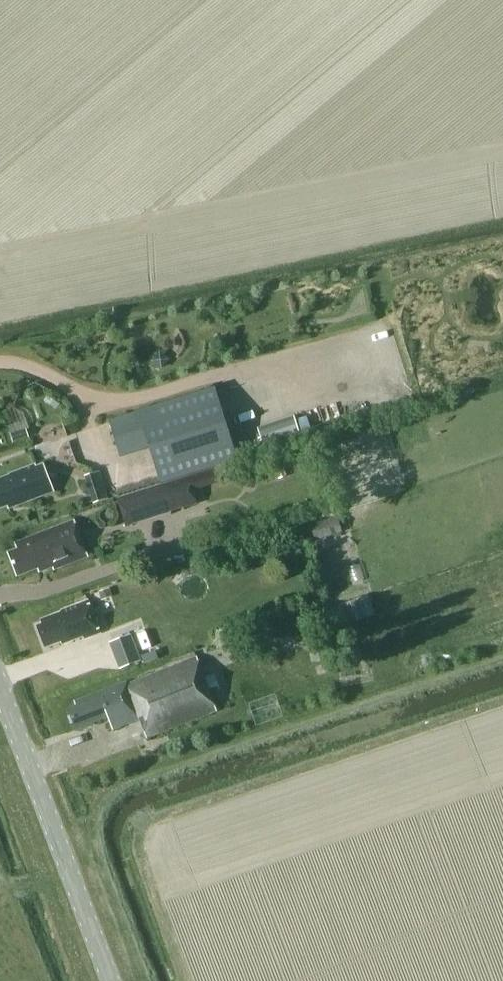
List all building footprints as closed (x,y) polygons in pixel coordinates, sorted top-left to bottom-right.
[(162,484),(238,460),(215,388),(109,421),(121,457),(150,448),(161,484),(162,484)] [(27,429),(11,434),(14,443),(30,438),(27,429)] [(16,506),(54,492),(47,474),(38,469),(36,465),(11,475),(11,476),(0,480),(0,509),(15,503),(16,506)] [(162,486),(170,512),(183,508),(183,509),(198,504),(189,477),(162,486)] [(162,486),(162,484),(161,484),(117,498),(121,509),(128,507),(133,524),(170,512),(162,486)] [(107,490),(91,495),(94,504),(109,499),(107,490)] [(342,532),(336,514),(310,523),(310,526),(315,541),(342,532)] [(18,577),(40,568),(49,569),(54,567),(55,569),(88,557),(74,521),(16,543),(18,550),(9,554),(18,577)] [(310,526),(301,528),(306,544),(315,541),(310,526)] [(162,560),(145,565),(148,572),(164,567),(162,560)] [(110,588),(99,592),(102,600),(113,597),(110,588)] [(339,627),(376,615),(369,595),(332,607),(339,627)] [(85,636),(86,639),(100,633),(88,601),(63,611),(63,612),(42,620),(43,624),(38,627),(46,648),(67,640),(68,643),(85,636)] [(110,643),(120,669),(141,661),(131,635),(110,643)] [(140,720),(147,738),(217,711),(197,657),(127,684),(127,682),(75,702),(76,707),(69,709),(77,729),(108,717),(113,730),(140,720)]
